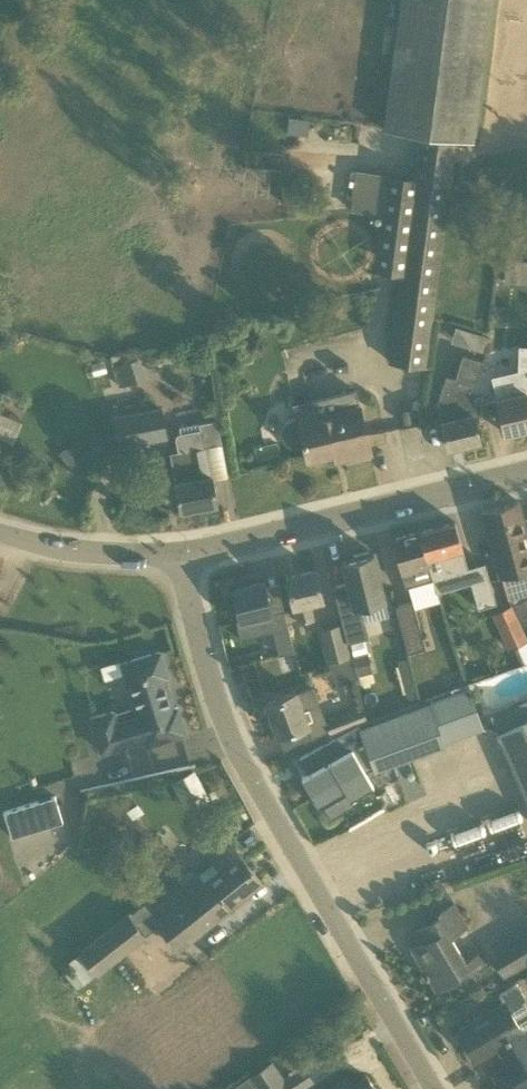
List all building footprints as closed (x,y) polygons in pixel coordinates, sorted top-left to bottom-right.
[(493,0),(400,0),(387,98),(384,125),(383,128),(420,133),(390,361),(424,365),(455,138),(474,141),(493,0)] [(488,337),(466,330),(461,344),(483,351),(488,337)] [(442,420),(448,446),(480,439),(474,412),(476,412),(472,394),(483,360),(463,354),(449,401),(438,403),(442,420)] [(128,384),(142,380),(136,360),(122,364),(128,384)] [(506,376),(493,379),(497,398),(496,398),(505,433),(526,428),(526,394),(526,391),(510,395),(506,376)] [(370,451),(359,406),(355,390),(293,405),(296,416),(293,416),(285,422),(282,430),(284,439),(291,445),(300,447),(305,445),(308,458),(348,448),(350,456),(370,451)] [(164,407),(138,414),(146,440),(171,433),(164,407)] [(13,442),(22,421),(0,412),(0,437),(13,442)] [(179,450),(170,452),(181,509),(217,502),(207,446),(221,443),(217,422),(201,425),(201,429),(176,434),(179,450)] [(168,448),(149,452),(152,468),(171,465),(168,448)] [(523,534),(526,533),(526,531),(519,501),(482,511),(500,577),(501,577),(509,596),(526,591),(526,548),(523,534)] [(428,564),(431,576),(446,572),(446,573),(468,567),(455,521),(419,531),(419,530),(418,530),(428,564)] [(432,579),(431,576),(428,564),(418,530),(392,538),(401,569),(405,587),(432,579)] [(334,585),(343,622),(348,642),(369,637),(361,603),(385,597),(374,553),(370,554),(369,550),(354,554),(354,557),(350,558),(352,565),(344,567),(348,582),(334,585)] [(485,562),(468,567),(479,608),(496,603),(485,562)] [(314,618),(310,601),(323,598),(316,569),(287,576),(294,604),(298,622),(314,618)] [(242,636),(275,628),(271,611),(264,581),(233,589),(241,618),(236,619),(241,638),(242,637),(242,636)] [(526,625),(526,599),(515,604),(524,626),(526,625)] [(412,601),(396,605),(408,650),(424,646),(412,601)] [(282,653),(294,651),(284,608),(271,611),(275,628),(278,641),(282,653)] [(505,621),(516,645),(526,640),(526,637),(517,616),(505,621)] [(343,622),(318,628),(326,662),(351,656),(348,642),(343,622)] [(513,647),(521,664),(526,662),(526,640),(516,645),(513,647)] [(149,744),(187,733),(180,707),(176,709),(167,678),(171,677),(164,651),(125,663),(141,716),(119,722),(116,711),(94,717),(103,751),(147,738),(149,744)] [(368,652),(353,655),(358,676),(373,673),(368,652)] [(406,660),(398,661),(405,691),(413,689),(406,660)] [(319,702),(313,686),(297,692),(296,690),(266,701),(279,735),(307,724),(313,742),(332,735),(331,734),(368,720),(363,706),(311,724),(305,707),(319,702)] [(374,767),(482,728),(468,689),(361,729),(359,724),(335,738),(300,757),(301,758),(303,756),(311,770),(302,775),(319,805),(343,791),(348,799),(371,785),(362,769),(373,763),(374,767)] [(498,731),(526,795),(526,719),(498,731)] [(192,772),(173,782),(188,811),(208,801),(192,772)] [(54,796),(3,812),(11,837),(62,821),(54,796)] [(262,882),(226,837),(207,853),(218,867),(204,879),(198,871),(180,885),(189,897),(194,893),(202,902),(204,900),(218,918),(262,882)] [(189,897),(180,885),(158,903),(169,916),(160,923),(180,951),(218,918),(204,900),(202,902),(194,893),(189,897)] [(465,960),(450,935),(467,925),(454,904),(439,913),(440,916),(417,930),(424,942),(412,949),(419,961),(422,959),(429,971),(425,974),(426,977),(428,976),(436,989),(460,975),(487,959),(481,950),(465,960)] [(98,974),(147,936),(145,933),(129,913),(80,951),(98,974)] [(506,949),(517,969),(526,963),(526,937),(506,949)] [(523,1030),(526,1028),(526,999),(518,983),(499,994),(505,1003),(458,1030),(475,1059),(489,1050),(488,1049),(497,1043),(514,1072),(526,1064),(526,1037),(523,1030)] [(367,1075),(353,1087),(347,1078),(331,1088),(376,1088),(367,1075)] [(283,1078),(267,1088),(291,1088),(283,1078)]
